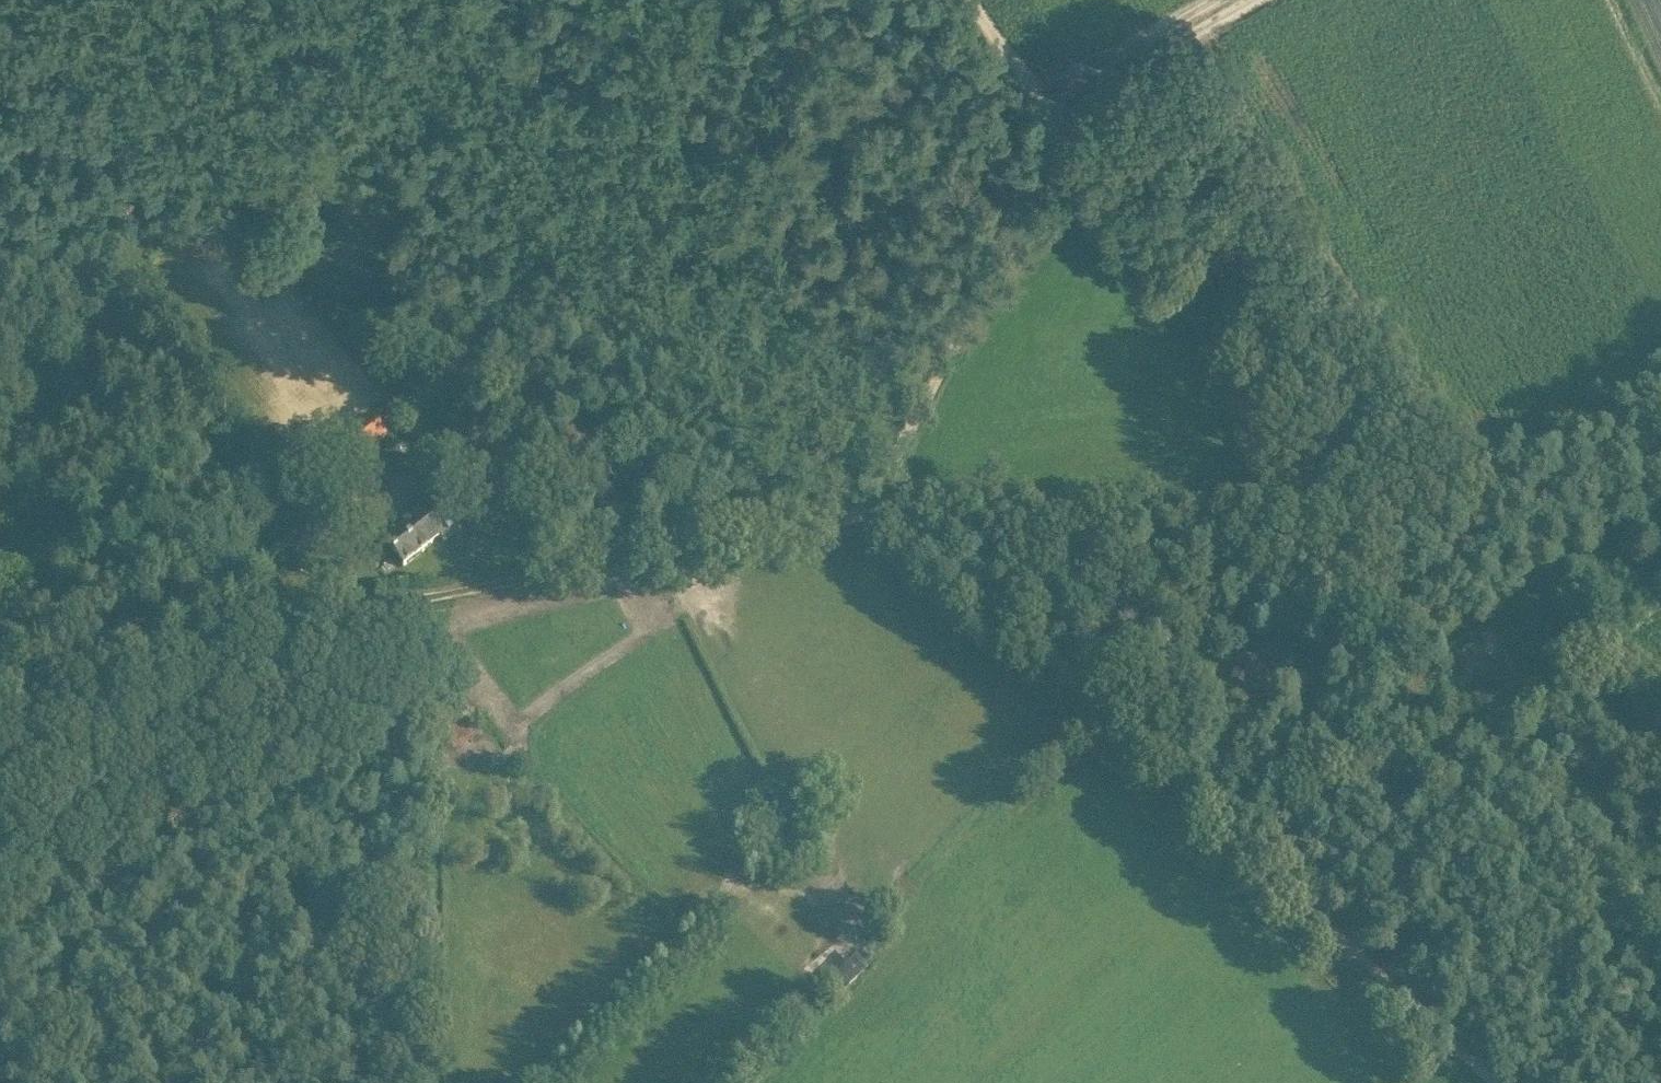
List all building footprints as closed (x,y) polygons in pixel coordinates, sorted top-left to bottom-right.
[(388,435),(371,414),(319,455),(323,460),(332,474),(335,477),(388,435)] [(391,511),(362,475),(329,500),(358,537),(391,511)] [(443,503),(437,496),(420,510),(422,513),(400,530),(396,524),(381,536),(385,542),(404,567),(441,538),(444,542),(462,528),(448,509),(451,507),(446,501),(443,503)] [(850,947),(838,953),(846,970),(858,964),(850,947)]
